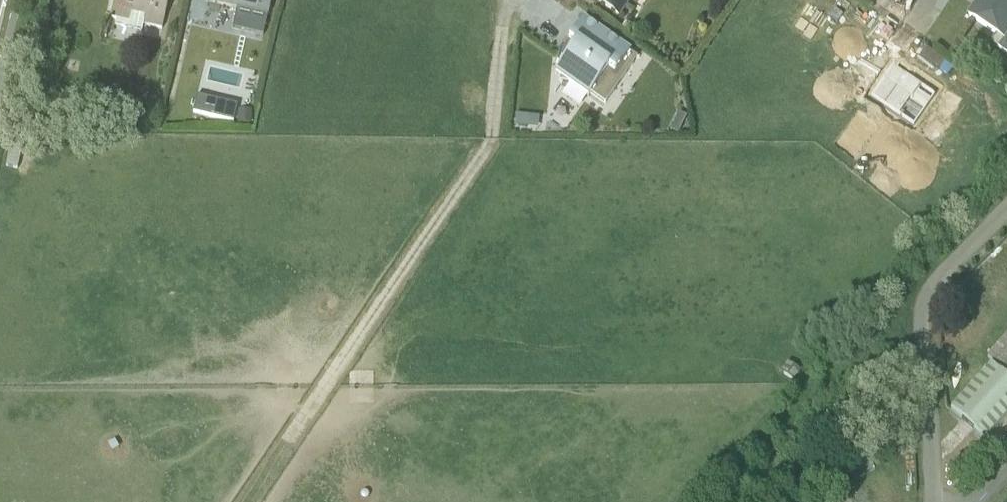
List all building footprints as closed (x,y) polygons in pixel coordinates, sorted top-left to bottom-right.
[(114,24),(141,30),(141,26),(161,29),(167,0),(118,0),(113,19),(115,20),(114,24)] [(266,17),(270,0),(204,0),(204,3),(266,17)] [(619,15),(630,0),(596,0),(619,15)] [(980,4),(978,4),(969,17),(993,34),(990,41),(999,50),(1006,55),(1006,0),(983,0),(980,4)] [(603,103),(634,57),(628,53),(628,52),(582,20),(565,42),(564,41),(557,50),(555,52),(555,63),(552,75),(586,98),(589,94),(603,103)] [(988,354),(988,356),(984,360),(989,366),(948,412),(982,443),(1006,415),(1006,333),(988,354)]
